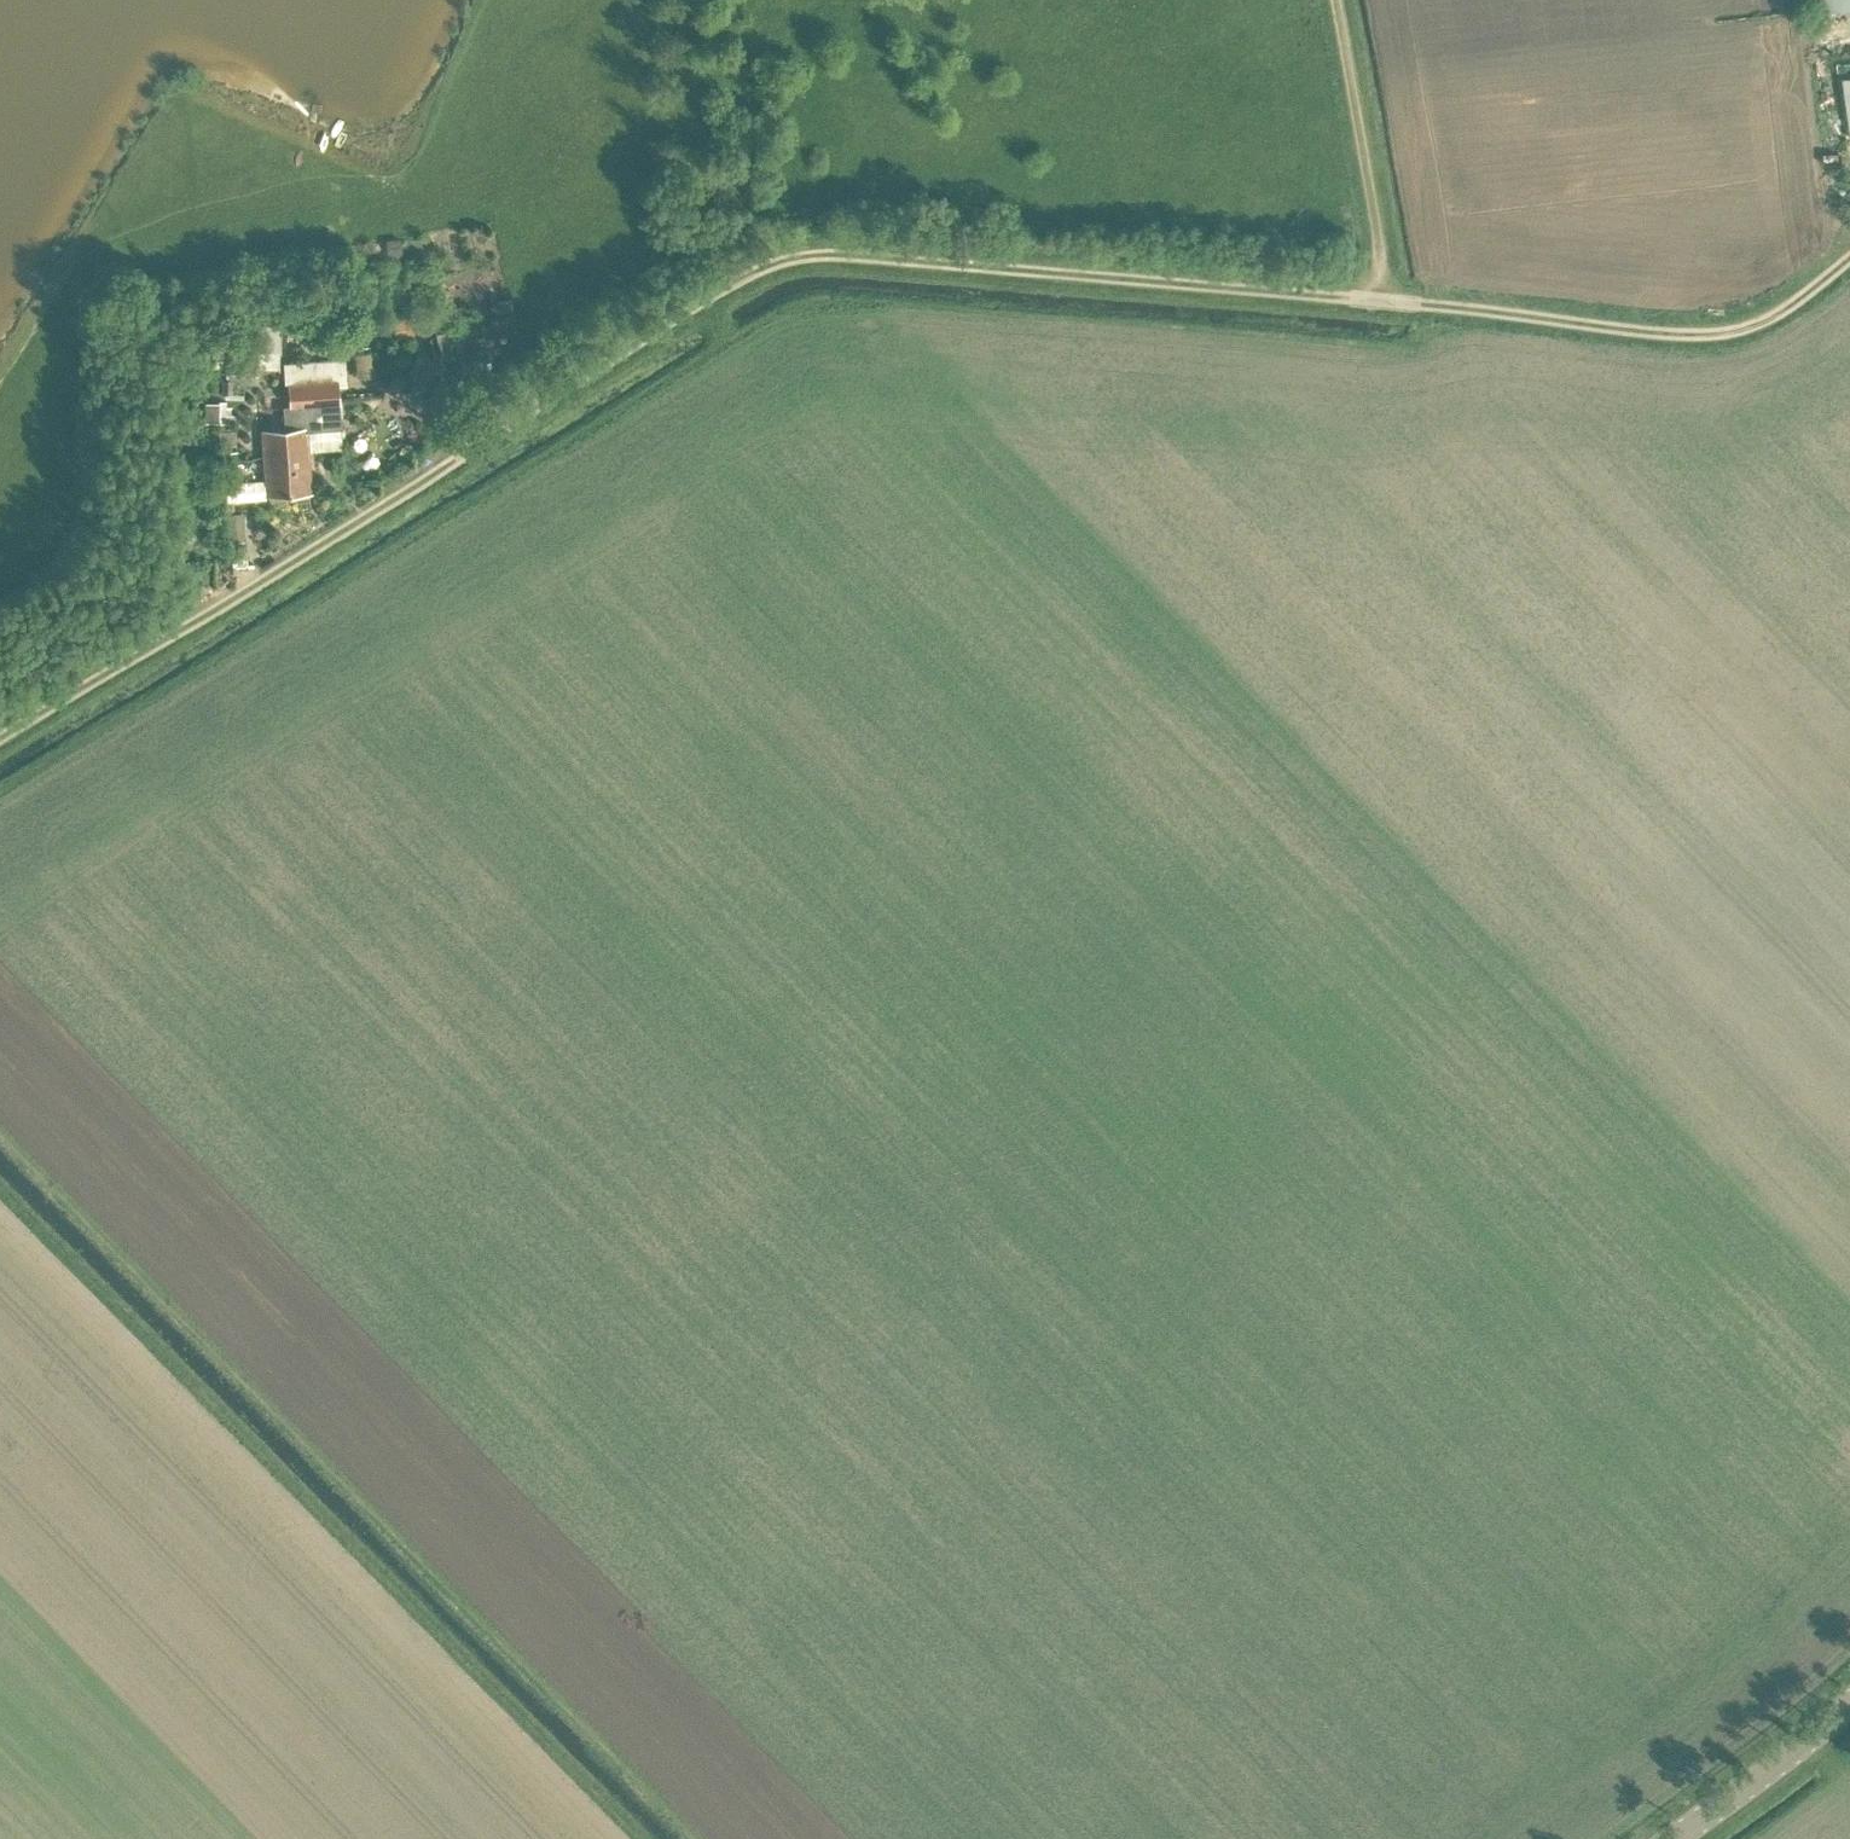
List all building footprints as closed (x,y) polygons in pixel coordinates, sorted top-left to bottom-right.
[(1813,10),(1849,6),(1849,0),(1812,0),(1813,10)] [(482,351),(474,322),(439,331),(447,360),(482,351)] [(469,384),(492,379),(487,358),(465,363),(469,384)] [(287,381),(289,409),(339,406),(337,377),(287,381)] [(307,427),(262,430),(267,494),(311,491),(307,427)] [(231,511),(232,537),(251,536),(249,510),(231,511)]
